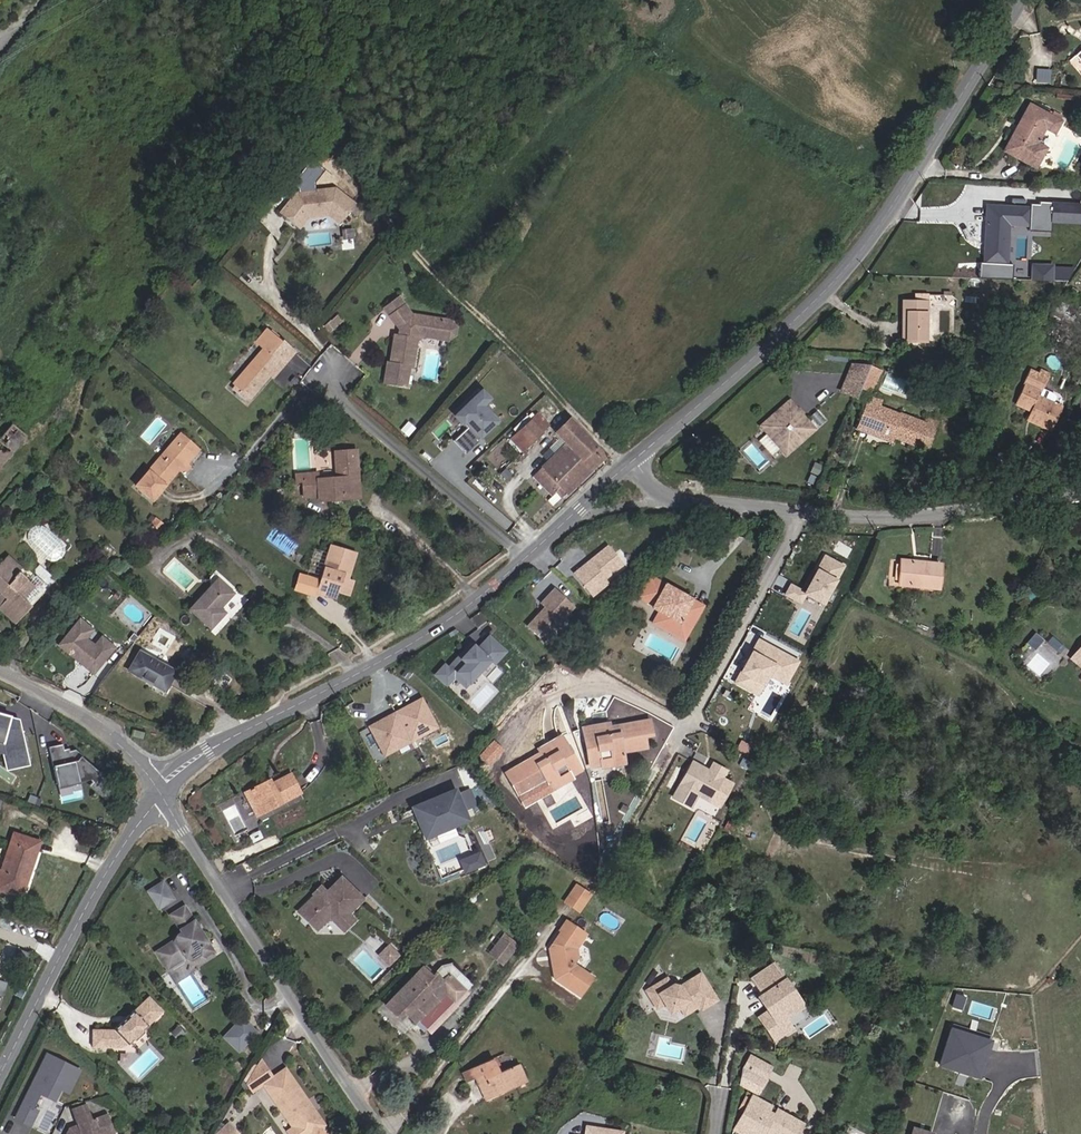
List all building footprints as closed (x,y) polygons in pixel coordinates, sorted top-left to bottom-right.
[(1049,84),(1050,71),(1036,70),(1035,83),(1049,84)] [(1035,144),(1044,128),(1054,133),(1060,122),(1059,121),(1061,117),(1053,112),(1050,117),(1029,105),(1004,151),(1035,168),(1041,157),(1031,151),(1035,144)] [(1041,157),(1045,149),(1035,144),(1031,151),(1041,157)] [(352,201),(333,185),(294,190),(278,210),(297,225),(306,214),(327,212),(337,220),(352,201)] [(1029,229),(1052,230),(1054,202),(1032,201),(1029,229)] [(1006,265),(1008,225),(1028,226),(1029,208),(986,206),(984,242),(988,242),(987,264),(990,264),(990,275),(1005,276),(1005,265),(1006,265)] [(1052,275),(1059,264),(1052,259),(1045,271),(1052,275)] [(927,342),(927,295),(915,295),(915,302),(902,302),(902,321),(906,321),(905,342),(927,342)] [(387,315),(402,304),(397,297),(382,308),(387,315)] [(409,367),(414,341),(420,336),(437,339),(440,318),(408,314),(402,304),(387,315),(396,329),(395,335),(391,334),(387,363),(384,363),(381,382),(403,386),(406,366),(409,367)] [(452,335),(453,327),(448,320),(440,318),(437,339),(445,340),(452,335)] [(254,339),(263,347),(268,351),(281,335),(267,323),(254,339)] [(298,350),(281,335),(268,351),(263,347),(240,375),(234,381),(236,382),(234,384),(249,397),(250,395),(252,396),(257,389),(269,375),(280,362),(284,366),(298,350)] [(1000,356),(1006,345),(1007,346),(1010,342),(1000,337),(990,356),(999,361),(1001,357),(1000,356)] [(119,363),(112,357),(99,372),(106,378),(119,363)] [(284,366),(280,362),(269,375),(273,379),(284,366)] [(861,386),(869,367),(852,365),(841,392),(856,398),(861,386)] [(870,390),(879,370),(869,367),(861,386),(870,390)] [(1042,389),(1049,375),(1039,370),(1038,374),(1029,370),(1023,383),(1024,384),(1015,404),(1030,411),(1028,416),(1043,423),(1041,427),(1051,431),(1062,407),(1053,403),(1037,396),(1040,390),(1041,391),(1042,389)] [(1055,397),(1054,394),(1042,389),(1041,391),(1040,390),(1037,396),(1053,403),(1055,397)] [(489,398),(481,390),(474,396),(482,404),(489,398)] [(496,420),(482,404),(474,396),(455,414),(462,423),(465,420),(480,436),(496,420)] [(926,450),(937,423),(927,419),(925,424),(900,414),(899,415),(878,407),(880,401),(871,397),(865,412),(875,415),(869,431),(883,436),(886,430),(894,433),(892,437),(893,437),(904,441),(905,439),(911,441),(910,443),(926,450)] [(811,429),(804,421),(797,428),(789,419),(796,412),(789,404),(764,427),(786,451),(811,429)] [(623,416),(629,422),(636,415),(631,409),(623,416)] [(869,431),(875,415),(865,412),(858,431),(890,444),(893,437),(892,437),(894,433),(886,430),(883,436),(869,431)] [(1043,423),(1028,416),(1026,420),(1041,427),(1043,423)] [(535,418),(530,423),(540,435),(549,427),(542,420),(539,423),(535,418)] [(564,499),(603,460),(607,456),(569,418),(555,433),(565,445),(535,475),(557,498),(564,499)] [(480,436),(465,420),(462,423),(466,427),(478,440),(481,437),(480,436)] [(25,436),(10,423),(0,436),(0,465),(25,436)] [(521,453),(540,435),(530,423),(511,441),(521,453)] [(478,440),(466,427),(453,439),(465,452),(478,440)] [(181,432),(176,439),(193,455),(181,471),(188,478),(195,469),(192,466),(204,451),(181,432)] [(193,455),(176,439),(137,485),(156,502),(181,471),(193,455)] [(319,482),(304,483),(305,501),(319,501),(319,505),(342,503),(342,497),(353,497),(353,480),(358,479),(356,452),(335,453),(337,481),(319,482)] [(983,467),(980,458),(972,460),(975,469),(983,467)] [(818,476),(822,467),(814,463),(810,473),(818,476)] [(7,489),(8,491),(15,495),(29,479),(20,473),(7,489)] [(359,503),(358,479),(353,480),(353,497),(342,497),(342,503),(359,503)] [(608,546),(606,544),(599,550),(601,552),(608,546)] [(318,595),(329,598),(331,590),(342,593),(351,596),(356,581),(351,579),(346,577),(352,553),(334,546),(323,581),(303,576),(299,591),(318,596),(318,595)] [(608,581),(604,577),(622,561),(608,546),(601,552),(599,550),(574,572),(593,594),(608,581)] [(822,552),(805,588),(790,581),(784,593),(822,611),(845,562),(822,552)] [(357,554),(352,553),(346,577),(351,579),(357,554)] [(0,560),(0,609),(14,622),(30,605),(22,597),(33,584),(17,570),(20,567),(6,554),(0,560)] [(938,570),(903,562),(898,585),(932,594),(938,570)] [(665,625),(688,638),(705,608),(694,602),(696,598),(670,583),(669,585),(654,576),(644,593),(660,602),(657,606),(664,610),(671,614),(670,615),(670,616),(665,625)] [(225,586),(198,617),(219,636),(235,618),(228,612),(240,598),(225,586)] [(576,604),(556,587),(543,602),(550,608),(544,614),(542,612),(530,625),(549,642),(561,629),(557,626),(576,604)] [(339,601),(342,593),(331,590),(329,598),(339,601)] [(707,605),(696,598),(694,602),(705,608),(707,605)] [(670,615),(671,614),(664,610),(658,621),(665,625),(670,616),(670,615)] [(113,651),(101,639),(94,648),(90,648),(85,644),(85,640),(93,632),(80,621),(58,646),(70,657),(74,657),(78,660),(79,664),(91,675),(113,651)] [(494,663),(491,661),(503,648),(486,633),(475,646),(471,643),(459,656),(456,654),(446,666),(442,663),(434,672),(445,682),(452,674),(463,684),(477,669),(483,675),(494,663)] [(756,636),(733,682),(759,694),(768,676),(786,685),(800,658),(756,636)] [(459,656),(471,643),(468,641),(456,654),(459,656)] [(139,654),(128,671),(165,694),(176,677),(139,654)] [(490,681),(500,669),(494,663),(483,675),(490,681)] [(421,697),(370,726),(385,754),(437,725),(421,697)] [(7,721),(9,716),(0,714),(0,742),(1,743),(7,767),(27,762),(19,724),(7,721)] [(587,725),(595,766),(607,764),(607,766),(631,762),(629,749),(650,746),(648,736),(656,734),(653,717),(614,724),(613,719),(587,725)] [(587,725),(562,733),(581,769),(595,766),(587,725)] [(142,733),(132,728),(130,734),(139,739),(142,733)] [(581,769),(562,733),(538,747),(540,750),(504,771),(512,786),(520,782),(524,790),(546,778),(553,789),(574,776),(573,774),(581,769)] [(496,739),(479,752),(489,763),(505,749),(496,739)] [(97,772),(79,756),(80,755),(73,749),(62,751),(60,744),(46,748),(54,783),(68,780),(68,783),(87,779),(90,781),(87,784),(103,797),(114,784),(99,771),(97,772)] [(672,796),(715,817),(724,799),(715,794),(725,774),(691,758),(672,796)] [(272,780),(254,790),(267,814),(303,794),(292,776),(284,779),(286,783),(277,788),(272,780)] [(267,814),(254,790),(249,793),(262,817),(267,814)] [(465,820),(455,792),(414,806),(424,834),(465,820)] [(727,820),(725,824),(724,829),(734,832),(737,827),(738,825),(727,820)] [(433,844),(450,836),(447,829),(430,837),(433,844)] [(1,889),(21,895),(36,842),(16,836),(1,889)] [(462,871),(484,864),(479,850),(457,857),(462,871)] [(346,914),(363,898),(342,876),(327,891),(319,898),(315,893),(298,909),(316,928),(327,917),(331,917),(337,923),(346,914)] [(161,880),(147,889),(157,906),(172,897),(161,880)] [(319,898),(327,891),(321,884),(313,892),(315,893),(319,898)] [(573,887),(564,901),(579,910),(587,895),(573,887)] [(377,907),(366,896),(364,899),(374,910),(377,907)] [(192,919),(183,904),(169,913),(178,927),(180,930),(176,933),(173,939),(155,950),(166,967),(183,956),(190,959),(199,953),(198,947),(207,941),(192,919)] [(343,929),(352,921),(346,914),(337,923),(343,929)] [(559,929),(561,931),(551,947),(557,952),(558,964),(554,970),(555,977),(581,995),(593,977),(574,963),(578,956),(578,947),(585,934),(566,920),(559,929)] [(517,944),(503,934),(500,939),(513,949),(517,944)] [(513,949),(500,939),(490,952),(503,962),(513,949)] [(212,950),(207,941),(198,947),(199,953),(203,956),(212,950)] [(398,955),(388,946),(378,956),(388,966),(398,955)] [(419,1021),(446,993),(455,1002),(466,990),(454,979),(460,973),(452,965),(443,968),(436,975),(436,974),(433,977),(423,968),(387,1006),(399,1017),(405,1011),(417,1023),(419,1021)] [(777,968),(754,983),(770,1007),(766,1010),(770,1016),(761,1021),(777,1047),(796,1035),(788,1024),(802,1015),(789,996),(793,993),(777,968)] [(700,1004),(705,1001),(703,997),(716,989),(707,973),(687,987),(677,987),(673,980),(652,993),(663,1010),(671,1005),(687,1008),(692,1016),(702,1010),(700,1004)] [(723,999),(716,989),(703,997),(705,1001),(709,1008),(723,999)] [(431,1033),(458,1004),(455,1002),(446,993),(419,1021),(431,1033)] [(162,1011),(147,996),(112,1029),(91,1029),(91,1047),(120,1047),(128,1040),(129,1041),(133,1038),(137,1039),(145,1031),(145,1027),(162,1011)] [(241,1047),(255,1027),(240,1015),(225,1035),(241,1047)] [(987,1037),(948,1026),(946,1031),(985,1043),(987,1037)] [(975,1079),(985,1043),(946,1031),(936,1068),(975,1079)] [(60,1089),(65,1078),(73,1082),(79,1070),(46,1054),(15,1119),(30,1126),(33,1120),(26,1117),(31,1108),(32,1108),(39,1093),(54,1100),(60,1089)] [(778,1061),(755,1055),(752,1069),(774,1075),(778,1061)] [(478,1081),(482,1088),(488,1087),(493,1099),(517,1090),(511,1073),(499,1077),(494,1062),(465,1073),(469,1084),(478,1081)] [(263,1084),(267,1081),(256,1066),(247,1082),(253,1091),(263,1084)] [(263,1084),(292,1126),(285,1130),(288,1133),(309,1133),(310,1133),(311,1133),(324,1133),(319,1127),(324,1124),(314,1110),(312,1111),(283,1069),(263,1084)] [(521,1069),(511,1073),(517,1090),(527,1085),(521,1069)] [(68,1093),(73,1082),(65,1078),(60,1089),(68,1093)] [(487,1102),(493,1099),(488,1087),(482,1088),(487,1102)] [(776,1113),(772,1121),(758,1114),(762,1106),(752,1101),(737,1130),(744,1133),(800,1133),(804,1127),(776,1113)] [(88,1102),(73,1107),(79,1123),(71,1126),(67,1133),(114,1133),(117,1133),(110,1112),(97,1117),(94,1118),(88,1102)] [(776,1113),(762,1106),(758,1114),(772,1121),(776,1113)] [(33,1120),(37,1111),(32,1108),(31,1108),(26,1117),(33,1120)] [(228,1123),(216,1133),(238,1133),(228,1123)]
